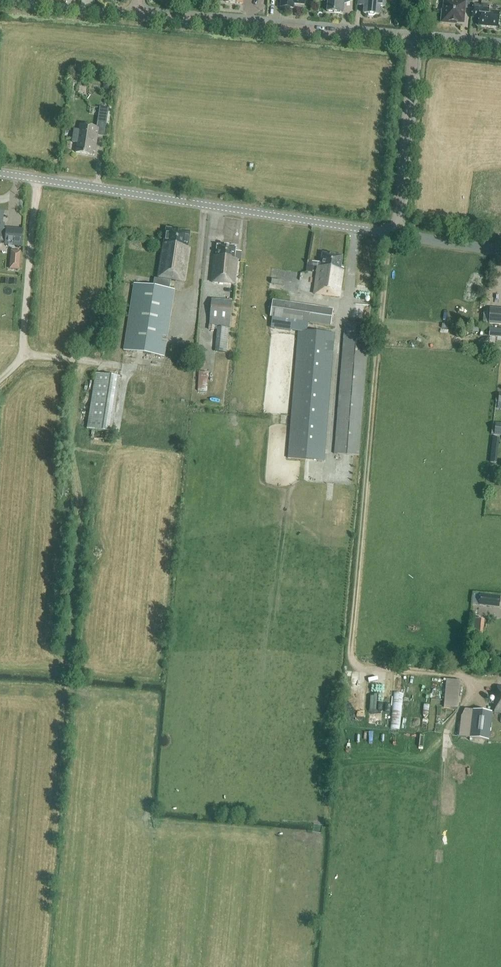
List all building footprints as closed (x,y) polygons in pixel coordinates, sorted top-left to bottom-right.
[(280,7),(293,9),(294,4),(304,5),(305,0),(281,0),(280,7)] [(328,2),(327,12),(343,13),(344,0),(325,0),(325,2),(328,2)] [(358,6),(364,7),(364,14),(379,15),(380,7),(384,7),(385,0),(359,0),(358,6)] [(463,23),(465,3),(445,1),(444,12),(443,12),(442,22),(451,23),(451,22),(463,23)] [(473,4),(472,18),(479,19),(478,25),(498,27),(499,13),(489,12),(489,4),(480,3),(480,5),(473,4)] [(99,107),(97,122),(107,124),(109,109),(99,107)] [(96,127),(80,125),(76,152),(92,155),(92,151),(95,152),(97,136),(95,136),(96,127)] [(22,246),(23,228),(3,226),(4,212),(0,212),(0,241),(5,241),(5,245),(22,246)] [(134,284),(124,350),(164,356),(174,290),(170,289),(171,281),(175,282),(176,281),(185,282),(190,248),(187,247),(189,233),(167,229),(167,230),(166,231),(165,235),(166,236),(165,240),(165,244),(162,244),(157,279),(154,278),(153,287),(134,284)] [(216,256),(215,256),(212,282),(235,284),(238,259),(241,260),(242,251),(236,251),(236,247),(217,245),(216,256)] [(19,270),(21,251),(11,250),(10,269),(19,270)] [(340,297),(344,268),(340,267),(341,256),(323,254),(322,263),(308,261),(307,265),(318,267),(314,294),(340,297)] [(227,352),(232,302),(211,299),(209,325),(214,325),(218,326),(216,351),(227,352)] [(270,317),(273,317),(272,327),(291,330),(298,330),(306,331),(308,322),(331,326),(333,310),(273,301),(270,317)] [(490,307),(489,323),(500,324),(500,308),(490,307)] [(359,456),(369,326),(345,324),(334,454),(359,456)] [(489,335),(500,336),(500,328),(490,327),(489,335)] [(334,333),(306,331),(298,330),(288,458),(324,461),(334,333)] [(207,391),(207,371),(198,371),(198,390),(207,391)] [(95,374),(87,429),(111,433),(120,378),(95,374)] [(474,593),(473,604),(479,604),(499,607),(500,596),(474,593)] [(483,637),(484,620),(474,619),(473,636),(472,641),(482,642),(483,637)] [(460,680),(446,679),(444,707),(458,708),(460,680)] [(393,692),(391,728),(402,729),(403,692),(393,692)] [(464,712),(462,716),(459,737),(489,740),(492,712),(465,709),(464,712)]
